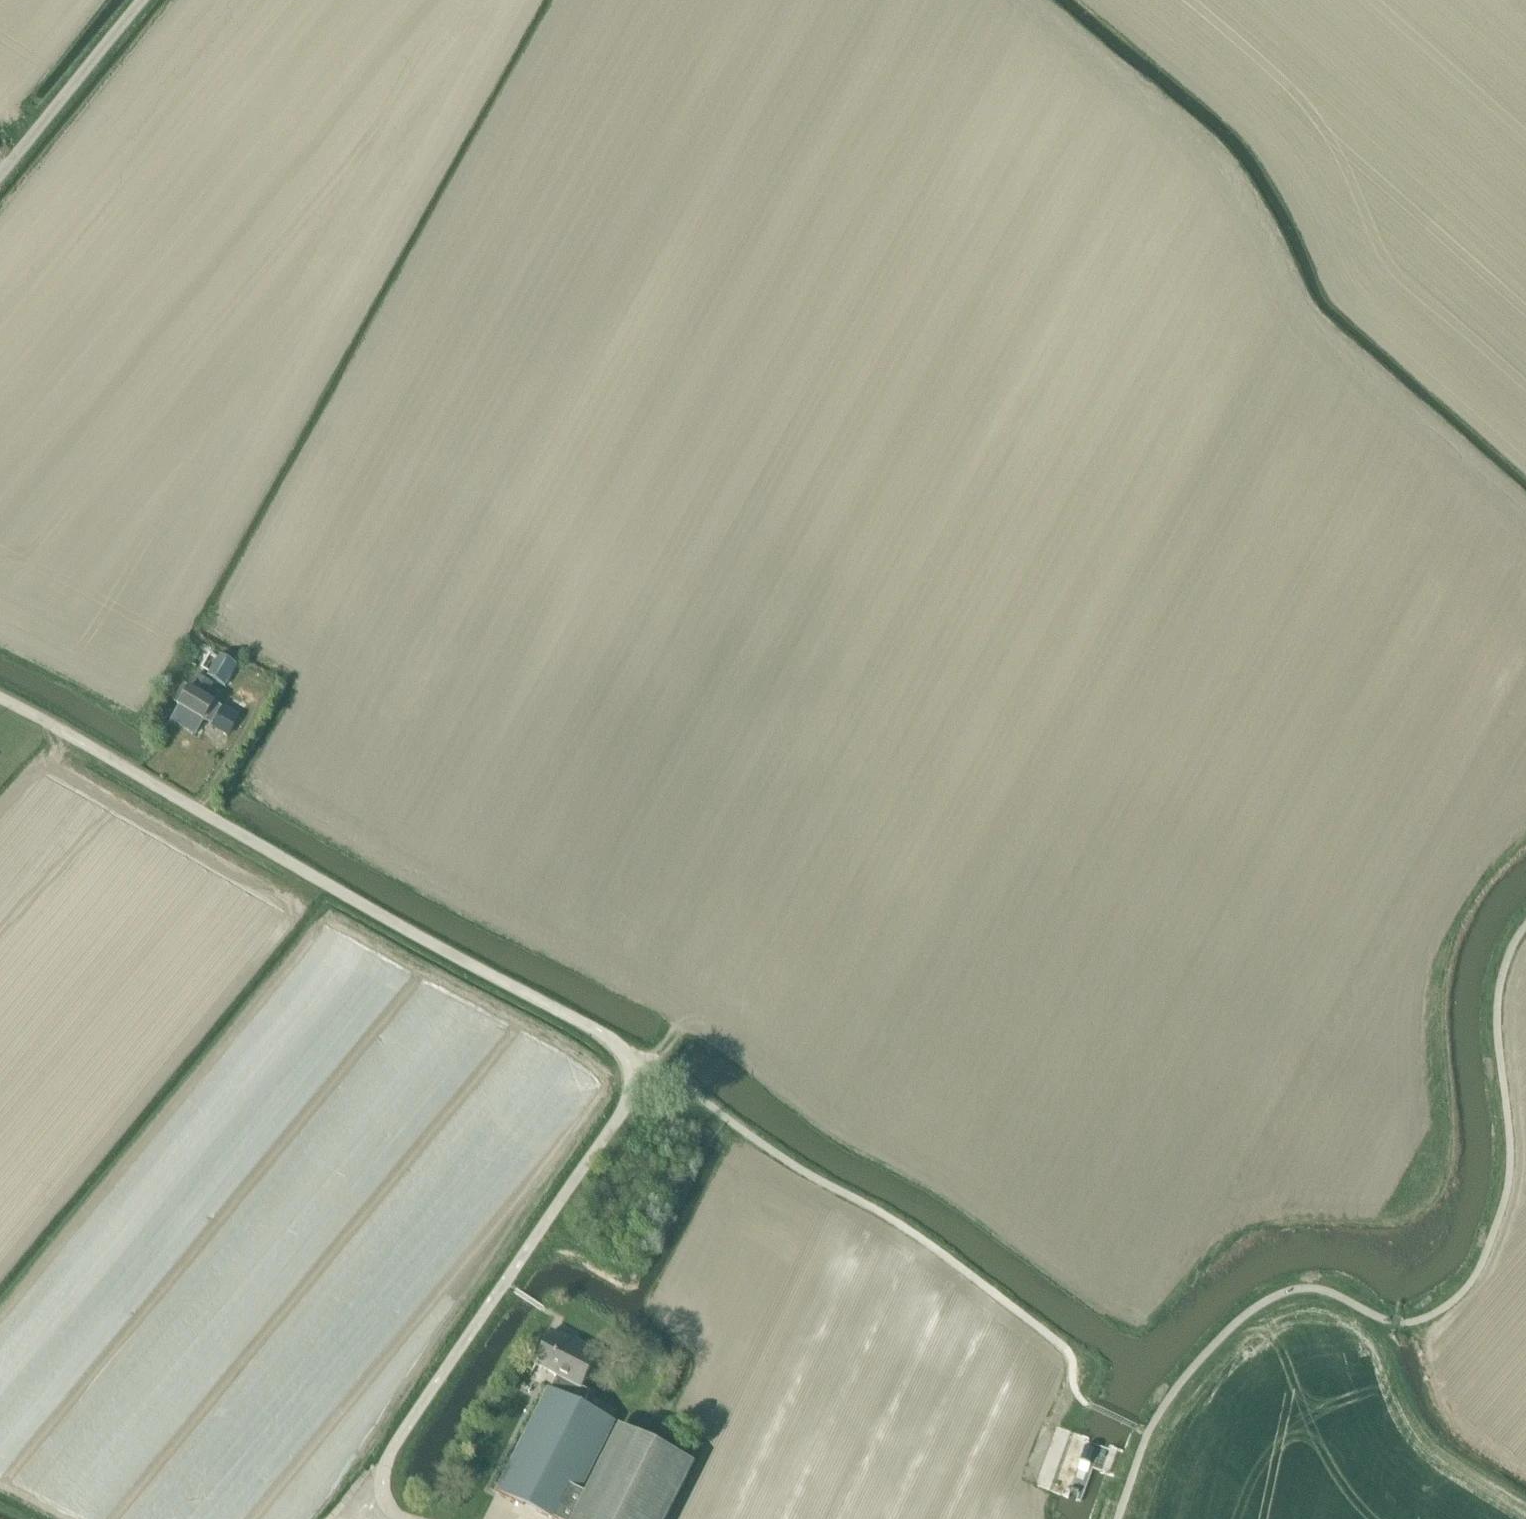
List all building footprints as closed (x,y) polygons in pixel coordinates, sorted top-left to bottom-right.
[(207,676),(225,687),(237,666),(219,656),(207,676)] [(213,703),(204,698),(213,685),(197,675),(170,721),(194,735),(213,703)] [(224,707),(217,718),(234,728),(240,717),(224,707)] [(690,1467),(620,1431),(587,1495),(580,1491),(615,1423),(583,1407),(590,1393),(580,1388),(598,1353),(576,1342),(575,1344),(551,1332),(534,1365),(557,1376),(549,1390),(548,1389),(496,1491),(550,1518),(663,1518),(690,1467)] [(1080,1461),(1088,1463),(1090,1464),(1091,1461),(1092,1458),(1095,1451),(1085,1447),(1085,1449),(1080,1461)]
